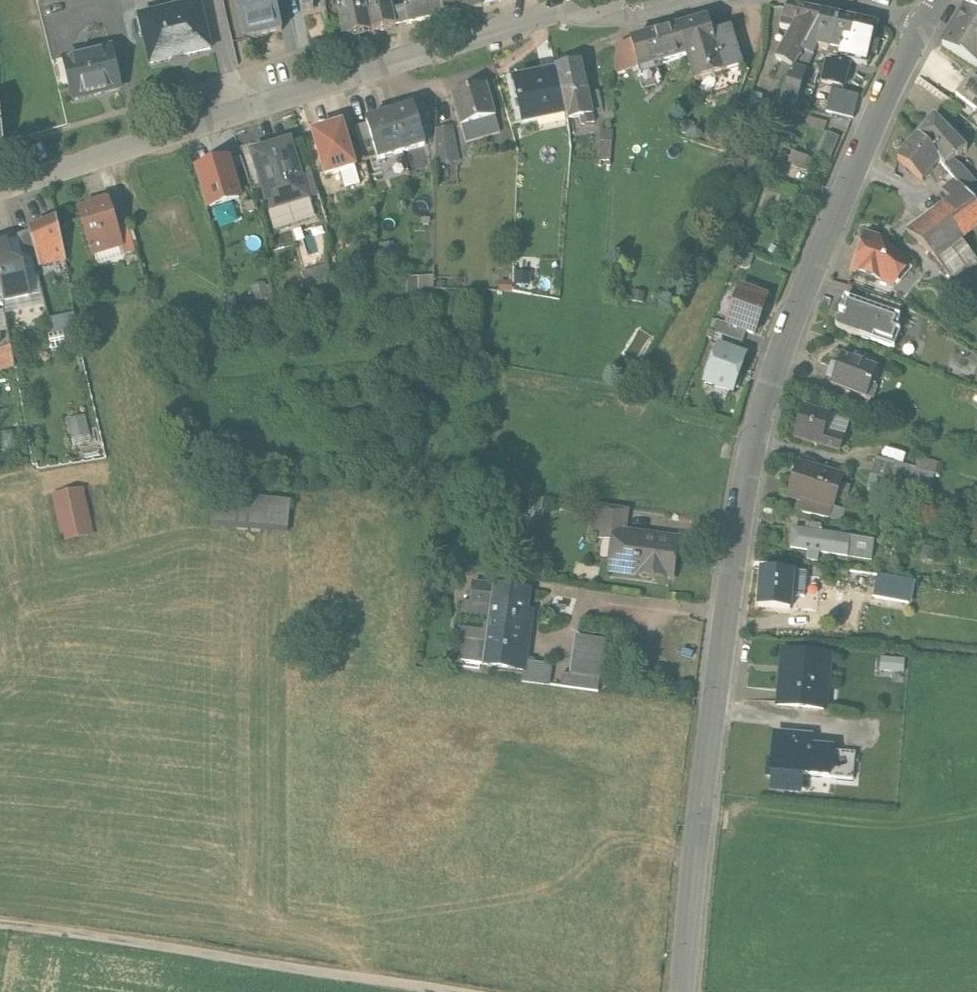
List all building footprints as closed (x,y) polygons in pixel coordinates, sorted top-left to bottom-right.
[(181,10),(141,20),(140,13),(134,15),(135,17),(138,16),(149,60),(171,55),(170,51),(183,48),(184,52),(210,45),(199,0),(180,5),(181,10)] [(245,37),(282,28),(276,0),(236,0),(245,37)] [(303,9),(313,7),(312,0),(301,0),(303,9)] [(347,33),(369,28),(364,0),(340,0),(347,33)] [(369,28),(395,23),(391,0),(364,0),(369,28)] [(421,2),(404,6),(407,20),(479,3),(489,0),(430,0),(421,2)] [(965,6),(976,13),(976,0),(969,0),(965,6)] [(823,10),(788,3),(781,17),(780,25),(792,28),(776,56),(782,59),(779,68),(789,73),(792,65),(821,16),(823,10)] [(965,6),(943,42),(976,66),(976,13),(965,6)] [(823,10),(821,16),(792,65),(804,70),(812,53),(817,45),(829,47),(837,13),(823,10)] [(857,17),(837,13),(829,47),(827,56),(837,58),(842,36),(852,38),(857,17)] [(707,16),(680,24),(687,50),(695,77),(723,69),(711,28),(707,16)] [(837,58),(827,56),(821,80),(832,83),(842,85),(849,60),(866,63),(876,22),(857,17),(852,38),(842,36),(837,58)] [(732,22),(711,28),(723,69),(744,62),(732,22)] [(679,23),(632,37),(639,63),(687,50),(680,24),(679,23)] [(632,37),(616,41),(614,70),(639,63),(632,37)] [(111,46),(64,56),(70,82),(73,96),(120,85),(111,46)] [(70,82),(64,56),(52,59),(58,85),(70,82)] [(581,58),(557,63),(558,67),(567,110),(568,116),(579,114),(581,122),(594,120),(592,111),(587,90),(581,58)] [(789,73),(783,88),(798,92),(802,78),(804,70),(792,65),(789,73)] [(558,67),(513,76),(522,119),(567,110),(558,67)] [(970,76),(955,96),(976,114),(976,82),(970,76)] [(485,81),(452,91),(461,123),(494,113),(485,81)] [(842,85),(832,83),(826,110),(853,117),(858,93),(841,89),(842,85)] [(598,88),(587,90),(592,111),(603,110),(598,88)] [(798,92),(783,88),(780,97),(796,101),(798,92)] [(763,93),(751,89),(743,112),(755,116),(763,93)] [(425,101),(413,104),(420,127),(432,124),(425,101)] [(413,104),(390,111),(402,150),(425,143),(420,127),(413,104)] [(378,157),(402,150),(390,111),(366,119),(378,157)] [(494,113),(461,123),(466,140),(499,130),(494,113)] [(826,121),(808,116),(805,125),(823,131),(826,121)] [(967,149),(933,116),(917,137),(938,162),(948,174),(955,181),(966,172),(958,163),(954,160),(967,149)] [(341,122),(313,131),(325,173),(354,164),(347,141),(341,122)] [(451,125),(435,128),(434,159),(459,158),(451,125)] [(612,129),(602,129),(601,159),(611,160),(612,129)] [(839,135),(828,131),(819,152),(831,156),(839,135)] [(289,137),(251,149),(269,206),(307,195),(289,137)] [(938,162),(917,137),(897,159),(921,181),(938,162)] [(358,138),(347,141),(354,164),(365,161),(358,138)] [(808,156),(792,150),(788,161),(805,167),(808,156)] [(239,195),(227,157),(198,165),(210,204),(239,195)] [(966,172),(955,181),(962,190),(973,210),(976,216),(976,185),(966,172)] [(907,232),(935,256),(961,288),(976,277),(976,257),(962,236),(976,225),(976,216),(973,210),(962,190),(955,181),(948,174),(936,184),(950,200),(907,232)] [(106,200),(96,203),(95,206),(80,211),(93,252),(122,243),(116,225),(109,202),(106,200)] [(57,217),(29,228),(34,246),(62,241),(57,217)] [(128,222),(116,225),(122,243),(125,252),(135,249),(128,222)] [(29,228),(17,233),(18,235),(21,250),(32,256),(33,257),(37,256),(34,246),(29,228)] [(18,235),(4,238),(4,240),(6,240),(10,258),(23,265),(23,266),(34,263),(32,256),(21,250),(18,235)] [(880,240),(864,235),(852,270),(854,271),(894,284),(909,267),(880,240)] [(376,240),(377,257),(397,256),(396,239),(376,240)] [(0,241),(0,281),(4,300),(29,295),(23,266),(23,265),(10,258),(6,240),(4,240),(0,241)] [(62,241),(34,246),(37,256),(40,265),(49,262),(49,260),(65,257),(62,241)] [(894,284),(854,271),(849,285),(867,291),(889,299),(894,284)] [(405,274),(405,289),(433,288),(432,273),(405,274)] [(766,298),(739,289),(738,292),(732,294),(730,301),(733,306),(727,325),(745,331),(754,334),(766,298)] [(889,299),(867,291),(863,303),(897,315),(902,303),(889,299)] [(863,303),(844,296),(839,311),(846,314),(844,318),(842,317),(840,317),(838,318),(836,320),(835,322),(835,324),(836,326),(837,328),(893,348),(900,330),(896,328),(900,316),(863,303)] [(727,325),(717,321),(713,332),(737,340),(742,341),(745,331),(727,325)] [(737,340),(715,332),(711,344),(718,346),(733,351),(737,340)] [(11,365),(8,340),(0,341),(0,367),(11,365)] [(733,351),(718,346),(712,365),(706,366),(704,372),(707,378),(705,383),(732,392),(744,355),(733,351)] [(875,369),(839,356),(835,366),(829,366),(825,377),(830,382),(829,384),(860,396),(864,385),(869,387),(875,369)] [(848,421),(802,407),(793,437),(838,451),(848,421)] [(82,411),(63,417),(71,441),(90,435),(82,411)] [(936,462),(917,457),(914,469),(932,474),(936,462)] [(914,469),(874,458),(869,475),(903,484),(902,488),(927,495),(932,474),(914,469)] [(841,478),(799,465),(789,497),(799,499),(833,507),(841,478)] [(51,489),(57,539),(91,535),(84,485),(51,489)] [(833,507),(799,499),(795,512),(829,519),(833,507)] [(627,508),(602,505),(599,524),(594,523),(592,538),(595,538),(596,534),(613,537),(614,530),(624,531),(627,508)] [(216,532),(293,532),(293,507),(216,507),(216,532)] [(850,538),(819,533),(820,526),(811,525),(810,532),(793,530),(791,548),(808,550),(806,559),(818,561),(819,552),(848,556),(850,538)] [(624,531),(614,530),(613,537),(610,562),(608,561),(607,571),(671,579),(676,538),(624,531)] [(873,541),(850,538),(848,556),(870,559),(873,541)] [(793,573),(762,571),(760,607),(790,609),(793,573)] [(512,575),(499,573),(497,586),(510,587),(512,575)] [(915,581),(877,576),(873,598),(912,604),(915,581)] [(497,586),(496,586),(496,587),(474,584),(471,602),(464,601),(462,619),(491,623),(489,643),(459,639),(456,661),(524,671),(525,671),(526,662),(532,621),(526,621),(530,590),(497,586)] [(606,640),(575,636),(569,674),(601,677),(606,640)] [(830,656),(785,652),(783,675),(780,674),(778,705),(822,709),(824,687),(828,687),(830,656)] [(554,666),(526,662),(525,671),(524,671),(523,682),(551,685),(554,666)] [(569,674),(566,674),(564,687),(599,692),(601,677),(569,674)] [(810,740),(774,736),(772,762),(768,762),(767,776),(773,776),(772,788),(800,791),(801,775),(829,777),(831,751),(809,750),(810,740)] [(855,753),(831,751),(829,777),(853,779),(855,753)]
